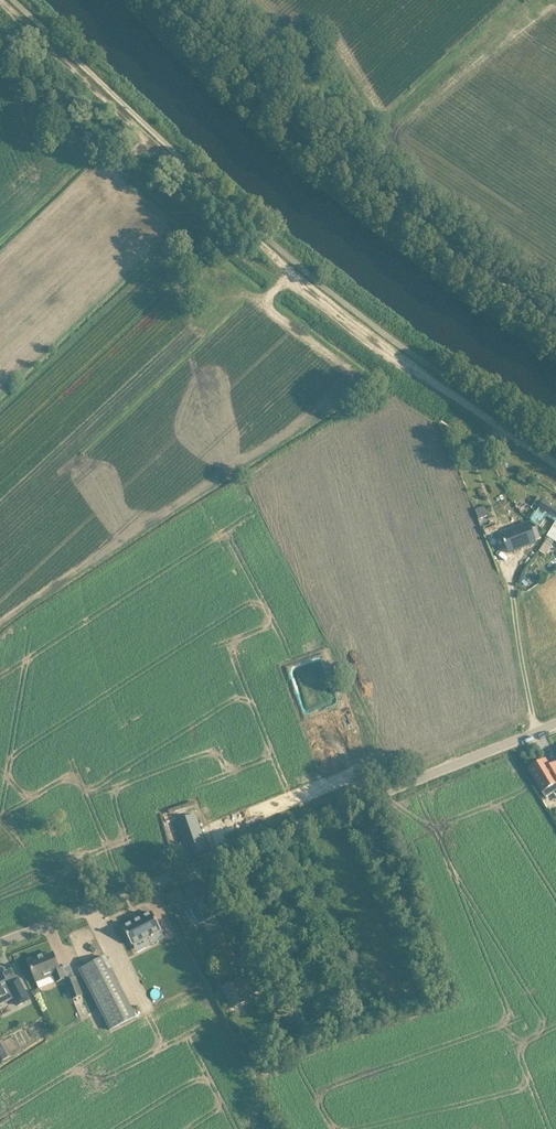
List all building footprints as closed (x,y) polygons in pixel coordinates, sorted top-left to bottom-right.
[(461,446),(455,448),(457,454),(465,451),(463,445),(462,445),(461,446)] [(532,479),(523,474),(522,475),(520,479),(528,484),(531,480),(532,479)] [(538,511),(532,522),(541,527),(547,517),(555,523),(547,537),(548,538),(547,539),(552,542),(553,541),(555,535),(555,509),(544,502),(538,511)] [(485,507),(476,511),(479,520),(489,516),(485,507)] [(497,522),(499,529),(503,540),(514,535),(519,548),(542,539),(536,525),(531,527),(530,524),(520,528),(516,515),(497,522)] [(523,579),(530,586),(538,579),(530,571),(523,579)] [(555,791),(555,765),(550,768),(544,758),(528,768),(546,797),(555,791)] [(177,821),(186,847),(189,857),(207,851),(195,815),(177,821)] [(152,913),(123,928),(132,945),(147,937),(152,946),(165,939),(160,930),(161,930),(152,913)] [(238,963),(223,932),(211,938),(226,969),(238,963)] [(93,944),(90,949),(94,952),(98,947),(93,944)] [(38,958),(28,962),(36,983),(53,976),(56,983),(66,979),(62,969),(60,970),(53,954),(39,959),(38,958)] [(79,970),(110,1030),(136,1017),(106,957),(79,970)] [(259,990),(252,977),(241,983),(239,980),(224,988),(225,991),(225,992),(226,996),(228,996),(232,1004),(239,1000),(241,1004),(249,1000),(247,996),(259,990)] [(18,978),(7,983),(8,984),(1,987),(0,985),(0,1005),(15,997),(19,1005),(30,999),(18,978)] [(82,996),(75,978),(66,982),(73,999),(82,996)] [(2,1060),(11,1056),(2,1040),(0,1042),(0,1056),(2,1060)]
